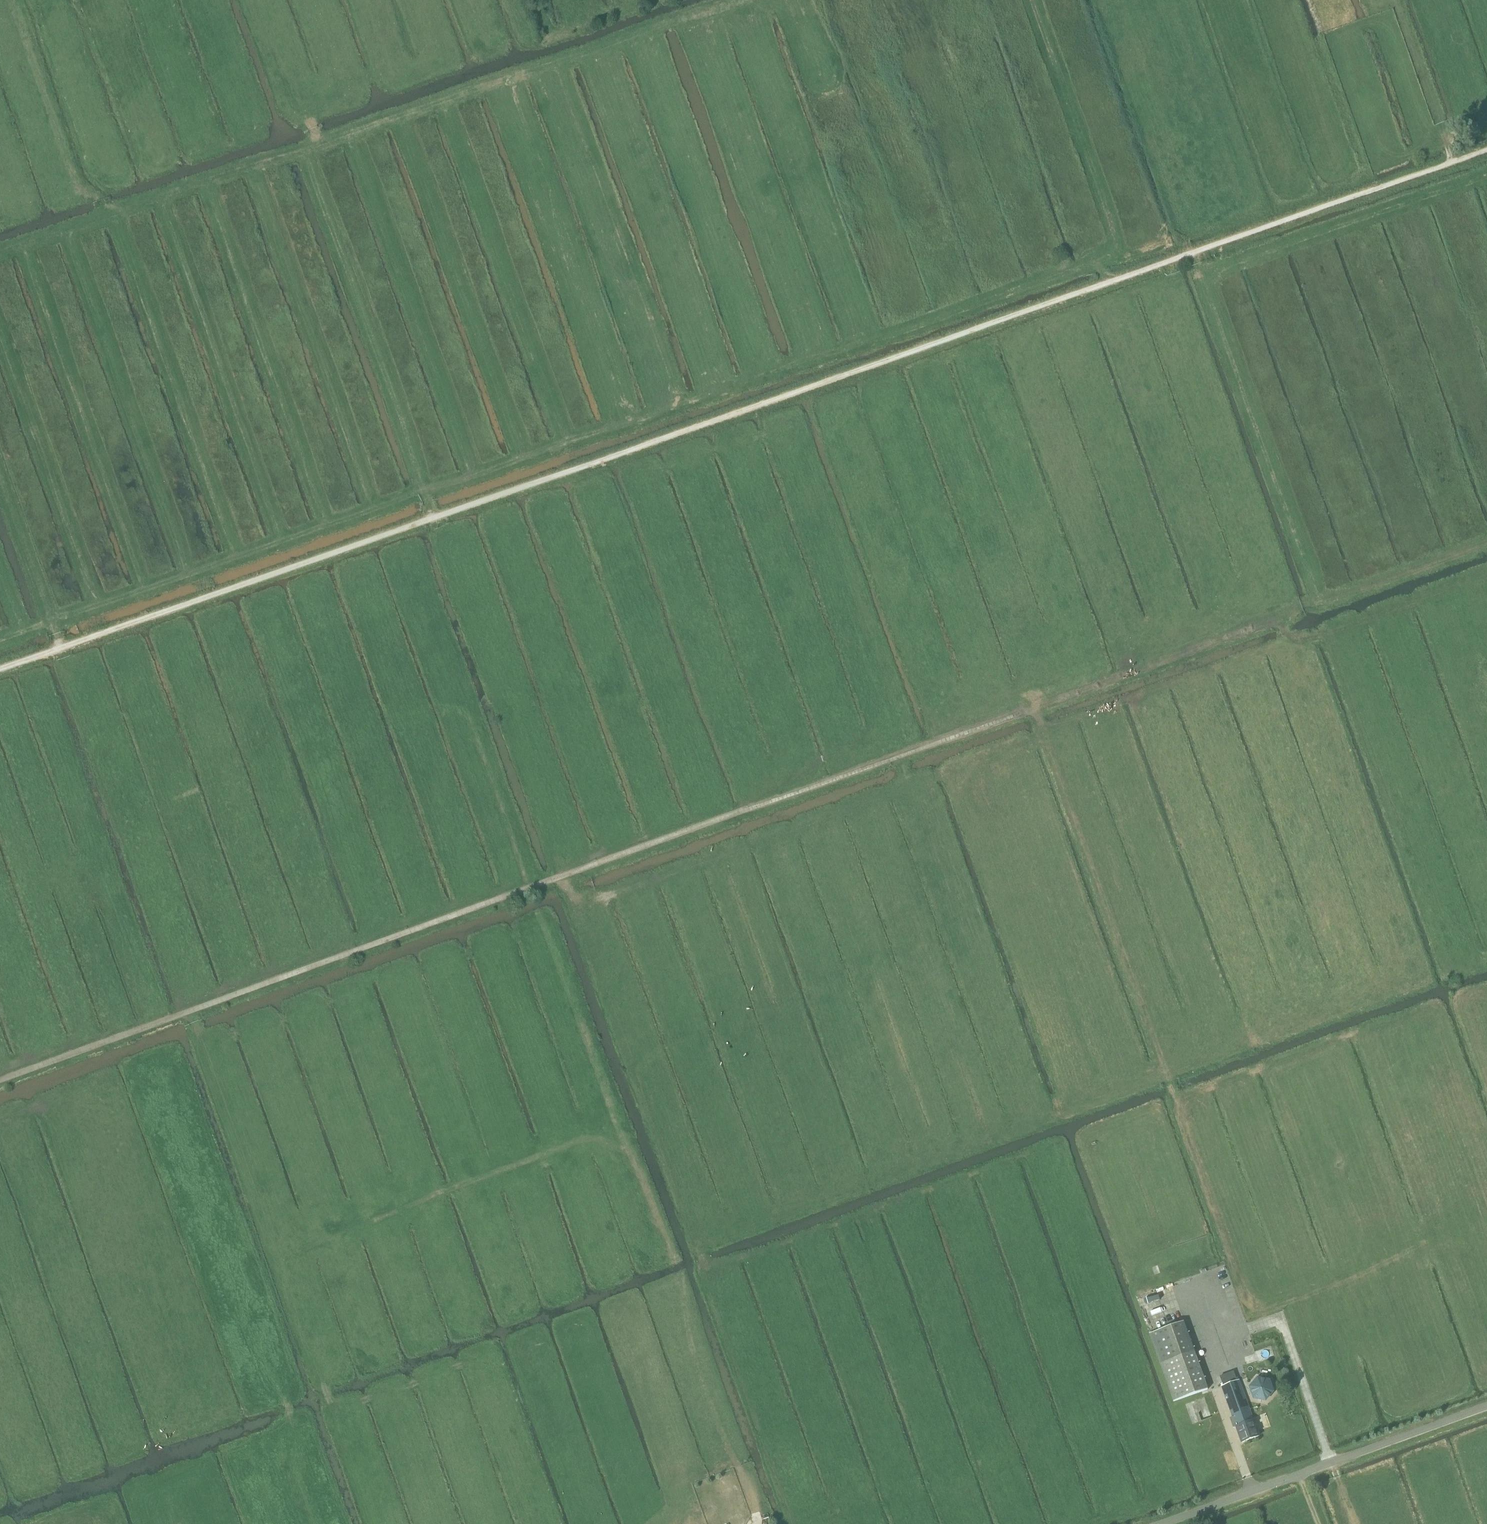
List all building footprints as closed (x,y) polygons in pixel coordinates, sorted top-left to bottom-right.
[(1160,1365),(1194,1352),(1182,1322),(1148,1335),(1160,1365)] [(1194,1352),(1160,1365),(1174,1403),(1208,1390),(1194,1352)] [(1251,1385),(1255,1397),(1266,1399),(1274,1389),(1270,1378),(1259,1376),(1251,1385)] [(1222,1387),(1242,1443),(1260,1436),(1239,1381),(1222,1387)] [(707,1523),(706,1521),(705,1519),(704,1517),(701,1515),(698,1514),(696,1514),(693,1514),(691,1515),(687,1517),(686,1519),(684,1521),(684,1523),(707,1523)]
